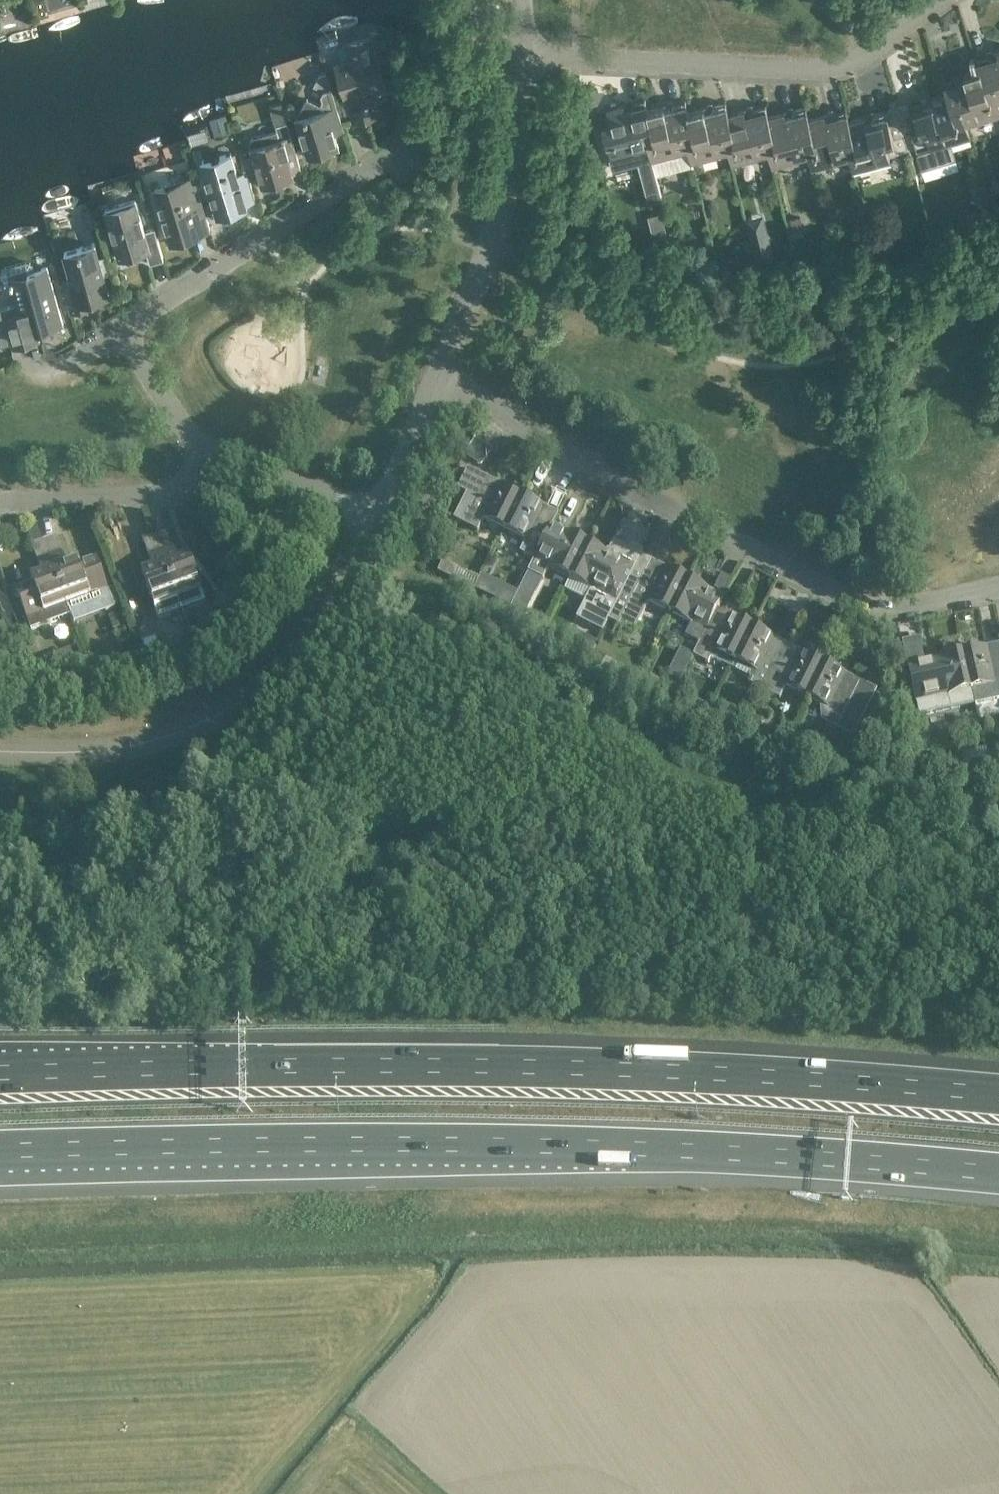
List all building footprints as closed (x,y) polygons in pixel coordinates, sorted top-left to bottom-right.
[(371,91),(386,87),(377,54),(374,55),(369,37),(346,43),(351,62),(336,66),(345,98),(348,98),(354,121),(377,114),(371,91)] [(998,99),(998,51),(975,58),(979,71),(980,70),(984,85),(993,82),(997,100),(998,99)] [(998,99),(997,100),(993,82),(984,85),(980,70),(979,71),(942,81),(946,94),(947,93),(951,107),(959,105),(964,122),(965,121),(978,118),(979,122),(998,117),(998,102),(998,99)] [(342,126),(336,105),(331,88),(329,83),(326,73),(319,76),(312,89),(316,104),(307,99),(297,117),(296,118),(296,119),(295,122),(298,124),(306,149),(304,153),(307,155),(308,156),(309,156),(313,157),(314,154),(338,147),(333,129),(342,126)] [(896,103),(909,149),(916,147),(921,166),(949,159),(954,157),(950,143),(970,138),(965,121),(964,122),(959,105),(951,107),(947,93),(946,94),(907,104),(906,100),(896,103)] [(648,110),(646,103),(645,99),(607,109),(611,122),(602,125),(611,158),(635,151),(634,147),(647,144),(648,143),(643,127),(652,124),(648,110)] [(666,106),(664,99),(646,103),(648,110),(652,124),(643,127),(648,143),(647,144),(655,175),(692,164),(691,162),(687,146),(683,129),(692,126),(688,112),(686,106),(685,101),(666,106)] [(706,108),(704,101),(686,106),(688,112),(692,126),(683,129),(687,146),(691,162),(716,155),(715,151),(727,147),(723,131),(732,129),(728,115),(725,103),(706,108)] [(895,153),(909,149),(896,103),(887,106),(888,110),(849,121),(853,135),(843,138),(847,154),(852,170),(889,160),(888,156),(896,154),(895,153)] [(773,131),(769,117),(765,105),(728,115),(732,129),(723,131),(727,147),(732,164),(756,157),(755,153),(767,150),(768,150),(763,133),(773,131)] [(813,133),(809,119),(806,107),(769,117),(773,131),(763,133),(768,150),(767,150),(772,166),(796,159),(795,155),(807,152),(803,136),(813,133)] [(853,135),(849,121),(846,109),(809,119),(813,133),(803,136),(807,152),(812,168),(836,161),(835,157),(847,154),(843,138),(853,135)] [(252,138),(250,143),(262,185),(293,176),(286,154),(296,151),(287,121),(276,125),(277,131),(252,138)] [(217,216),(244,208),(243,204),(255,200),(247,172),(237,174),(231,154),(200,163),(217,216)] [(170,242),(190,236),(189,234),(209,227),(198,191),(194,176),(154,189),(170,242)] [(135,200),(105,209),(119,258),(146,251),(150,264),(163,260),(154,228),(145,231),(135,200)] [(109,295),(95,245),(64,253),(71,279),(62,282),(70,312),(97,304),(101,319),(112,316),(107,295),(109,295)] [(63,325),(47,267),(34,270),(32,265),(30,262),(26,262),(5,267),(2,270),(2,274),(4,285),(10,283),(16,305),(0,309),(0,341),(0,344),(12,341),(13,346),(39,339),(37,332),(63,325)] [(487,477),(468,468),(457,489),(475,498),(462,523),(478,531),(484,519),(505,530),(522,496),(487,478),(487,477)] [(522,496),(505,530),(526,540),(520,552),(534,559),(552,526),(558,514),(522,496)] [(32,544),(43,540),(37,525),(26,529),(32,544)] [(552,526),(534,559),(528,571),(543,579),(549,567),(570,578),(587,544),(552,526)] [(167,530),(154,534),(182,609),(205,601),(189,556),(177,560),(167,530)] [(182,609),(154,534),(141,539),(153,569),(141,573),(158,618),(182,609)] [(97,558),(79,565),(78,561),(67,565),(56,535),(43,540),(71,615),(74,622),(115,607),(97,558)] [(31,578),(33,583),(16,589),(30,630),(71,615),(43,540),(32,544),(31,544),(42,574),(31,578)] [(591,588),(575,619),(601,632),(608,619),(627,582),(640,555),(613,541),(607,553),(587,544),(570,578),(591,588)] [(627,582),(608,619),(634,633),(649,603),(670,613),(687,579),(640,555),(627,582)] [(457,568),(443,561),(438,572),(452,579),(457,568)] [(540,580),(524,572),(521,578),(525,579),(520,588),(533,594),(540,580)] [(723,597),(731,580),(722,575),(713,592),(687,579),(670,613),(691,624),(685,636),(699,643),(718,610),(724,597),(723,597)] [(718,610),(699,643),(693,655),(709,663),(715,651),(736,661),(753,627),(718,610)] [(577,627),(566,648),(587,659),(592,648),(597,638),(577,627)] [(788,645),(753,627),(736,661),(757,672),(751,684),(765,691),(788,645)] [(902,636),(906,656),(919,653),(915,633),(902,636)] [(827,657),(826,651),(824,648),(816,644),(811,645),(807,647),(804,653),(788,645),(765,691),(780,699),(786,687),(807,697),(824,663),(827,657)] [(963,653),(974,703),(998,698),(998,645),(963,653)] [(691,654),(683,651),(674,668),(682,672),(691,654)] [(919,715),(935,712),(974,703),(963,653),(908,665),(916,700),(919,715)] [(852,735),(856,733),(877,690),(824,663),(807,697),(819,704),(820,717),(820,718),(836,727),(852,735)] [(758,731),(765,715),(758,711),(750,727),(758,731)]
